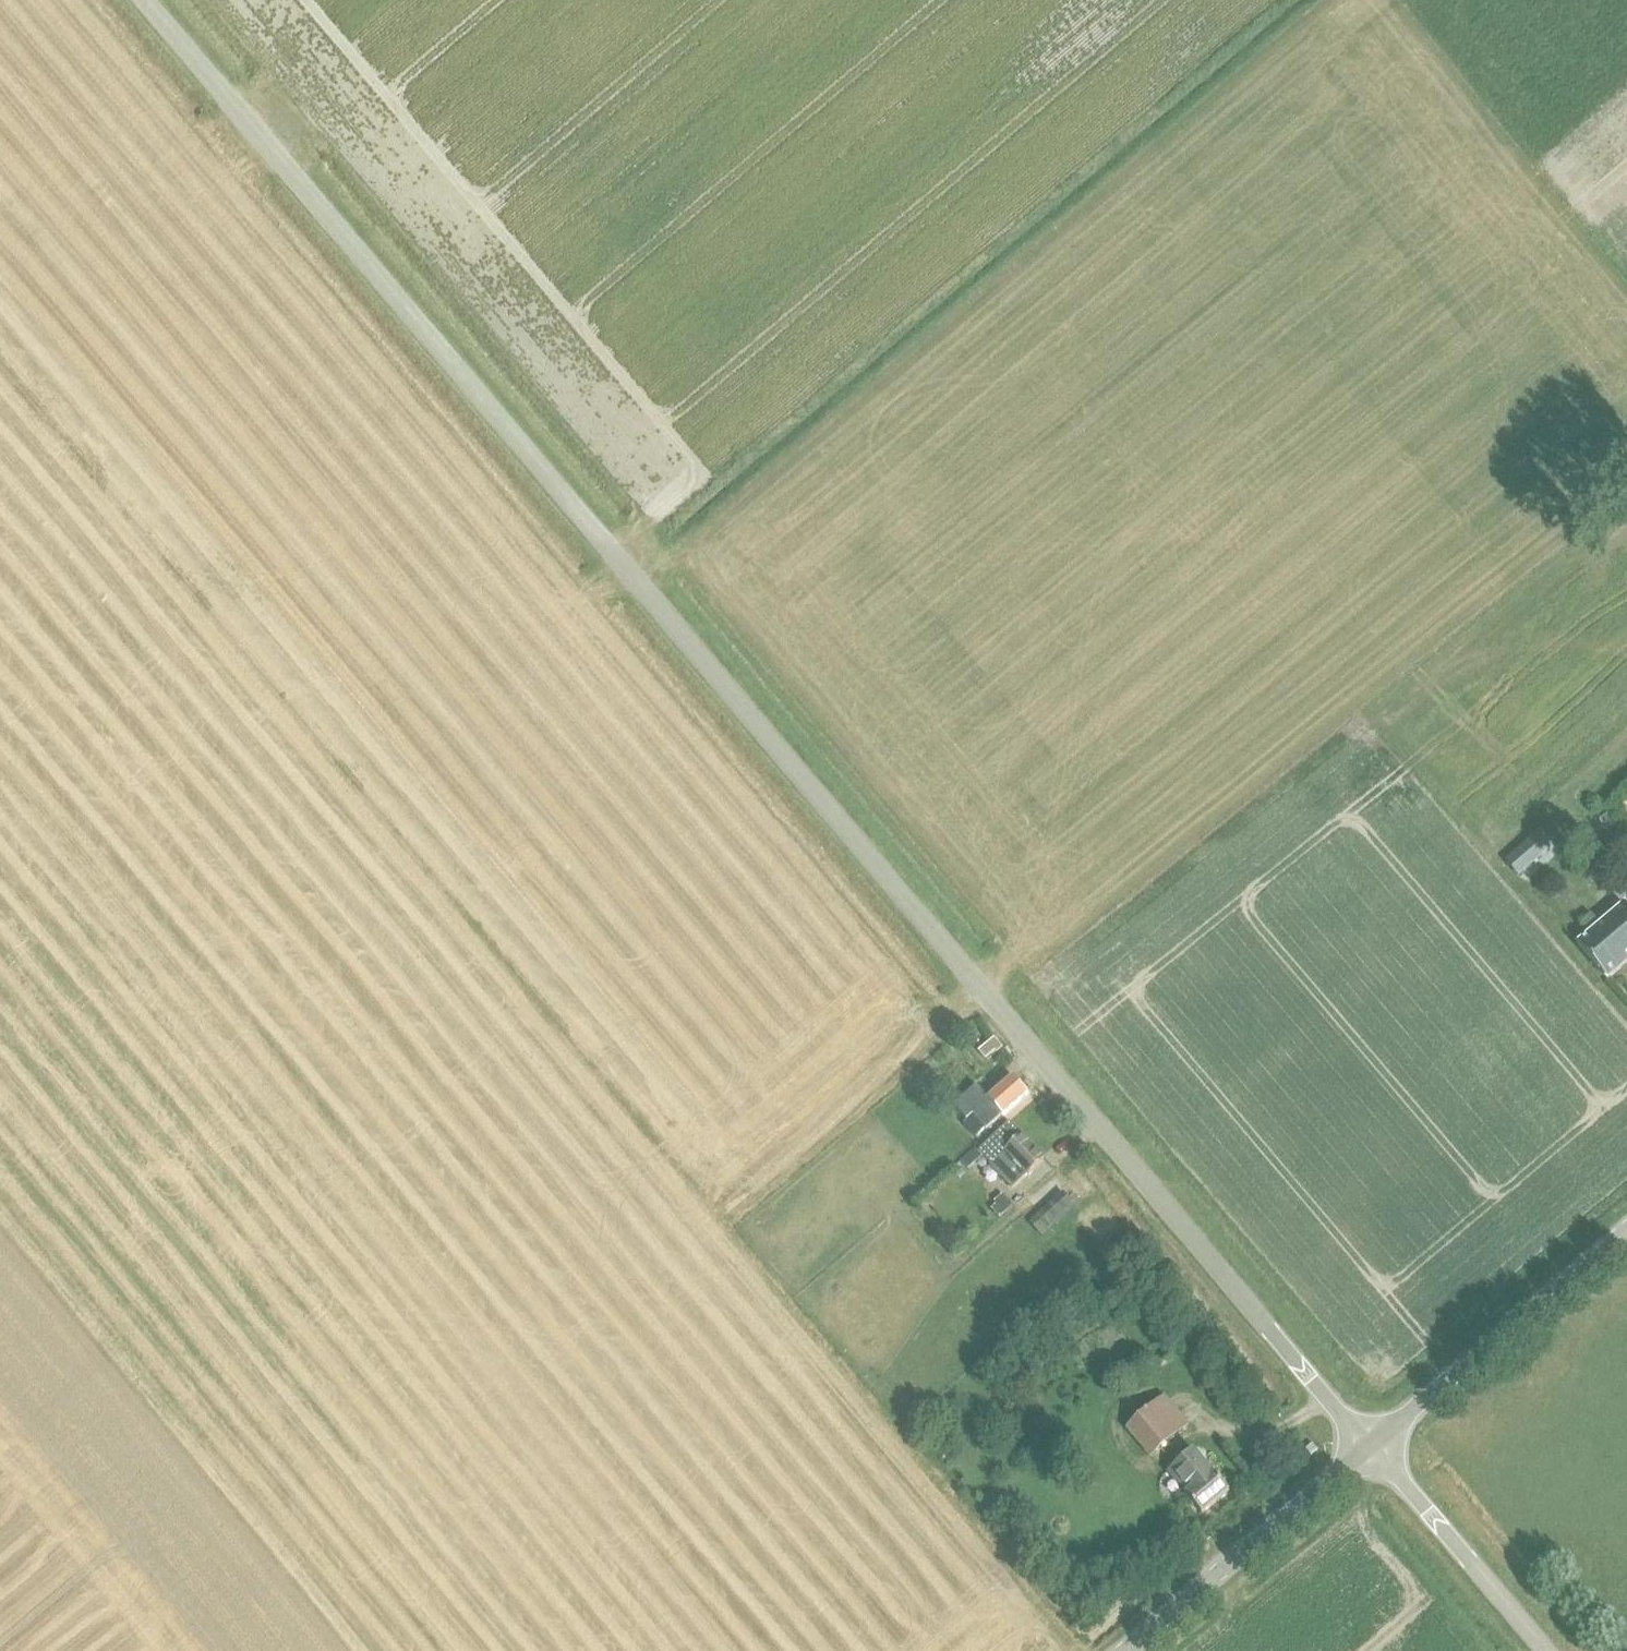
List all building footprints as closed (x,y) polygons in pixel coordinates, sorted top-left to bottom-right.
[(1592,914),(1584,921),(1593,932),(1578,944),(1608,980),(1626,964),(1626,906),(1626,905),(1601,925),(1592,914)] [(996,1040),(980,1053),(987,1061),(996,1053),(998,1055),(1004,1049),(996,1040)] [(975,1088),(953,1109),(980,1139),(1029,1094),(1014,1077),(987,1101),(975,1088)] [(1010,1122),(979,1152),(975,1148),(962,1161),(968,1168),(982,1155),(991,1165),(990,1166),(1013,1190),(1029,1175),(1029,1174),(1045,1159),(1010,1122)] [(1030,1204),(1056,1181),(1046,1169),(1019,1193),(1030,1204)] [(1042,1239),(1076,1208),(1063,1193),(1029,1225),(1042,1239)] [(1002,1195),(993,1202),(996,1205),(990,1210),(998,1220),(1013,1208),(1002,1195)] [(1190,1427),(1165,1398),(1127,1431),(1152,1460),(1190,1427)] [(1319,1452),(1314,1446),(1307,1452),(1312,1457),(1319,1452)] [(1194,1449),(1172,1468),(1190,1490),(1186,1493),(1204,1514),(1230,1492),(1213,1471),(1213,1472),(1194,1449)]
